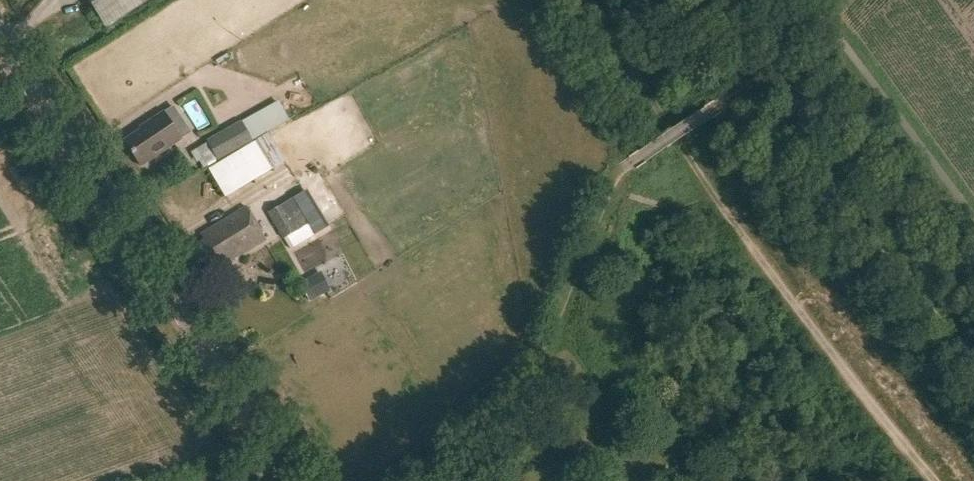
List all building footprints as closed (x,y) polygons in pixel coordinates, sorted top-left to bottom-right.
[(103,29),(147,0),(83,0),(103,29)] [(173,106),(162,114),(145,125),(146,127),(122,143),(139,168),(191,133),(173,106)] [(207,143),(197,149),(207,168),(210,166),(235,152),(253,143),(241,122),(206,141),(207,143)] [(235,152),(210,166),(228,194),(251,180),(235,152)] [(294,198),(268,214),(283,239),(280,241),(287,252),(308,240),(316,235),(294,198)] [(265,240),(245,208),(200,235),(204,242),(198,245),(214,272),(265,240)] [(321,272),(299,284),(311,306),(333,294),(321,272)]
